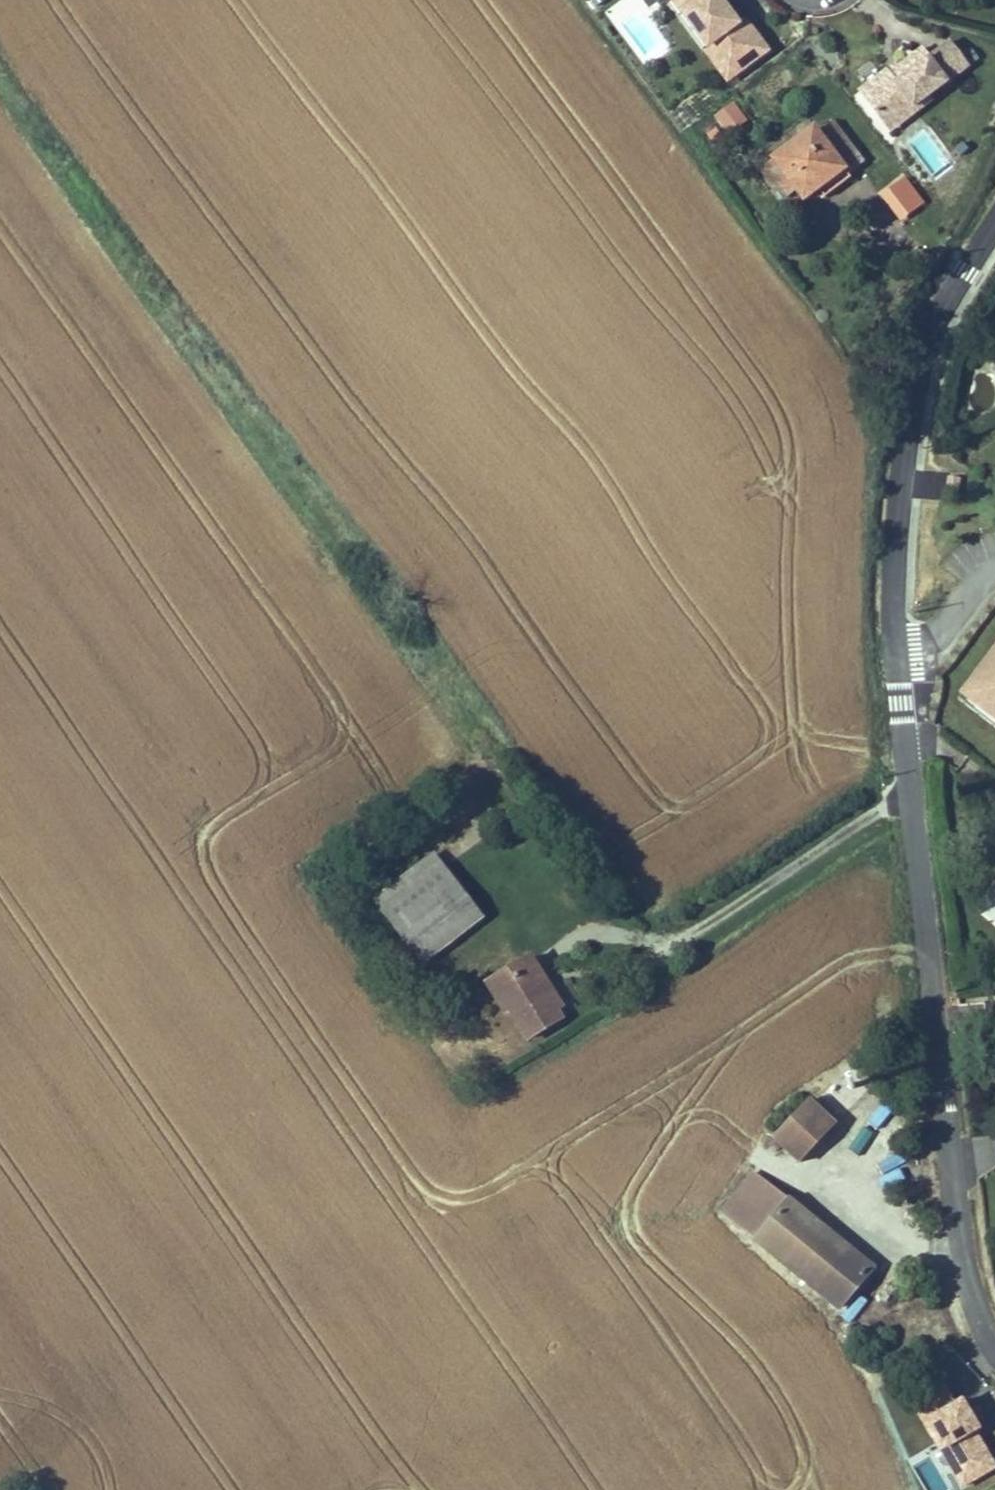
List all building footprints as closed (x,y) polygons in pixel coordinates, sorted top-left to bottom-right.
[(650,9),(662,0),(643,0),(650,9)] [(675,0),(670,0),(717,64),(724,59),(703,30),(699,32),(675,0)] [(721,0),(675,0),(699,32),(703,30),(724,59),(717,64),(728,80),(768,50),(747,23),(742,28),(721,0)] [(929,97),(968,67),(950,43),(929,58),(923,49),(899,67),(901,69),(892,76),(887,71),(860,91),(882,119),(908,99),(914,107),(929,97)] [(901,69),(899,67),(897,64),(887,71),(892,76),(901,69)] [(891,132),(932,101),(929,97),(914,107),(908,99),(882,119),(891,132)] [(725,133),(748,121),(737,100),(714,112),(725,133)] [(814,129),(766,165),(768,167),(766,169),(765,175),(770,182),(776,183),(779,181),(787,175),(798,190),(805,199),(819,188),(833,178),(840,187),(852,178),(849,174),(864,162),(834,122),(818,134),(814,129)] [(905,173),(879,192),(901,222),(927,203),(905,173)] [(787,175),(779,181),(790,196),(798,190),(787,175)] [(840,187),(833,178),(819,188),(826,198),(840,187)] [(978,685),(985,691),(979,698),(980,707),(994,718),(994,663),(978,685)] [(980,707),(979,698),(985,691),(978,685),(972,681),(958,699),(994,727),(994,718),(980,707)] [(484,917),(436,853),(374,901),(423,964),(484,917)] [(531,956),(489,983),(506,1012),(511,1009),(530,1039),(562,1018),(557,1010),(563,1006),(531,956)] [(798,1158),(832,1122),(809,1100),(774,1137),(798,1158)] [(722,1214),(756,1241),(789,1201),(766,1183),(753,1199),(746,1193),(759,1177),(754,1174),(722,1214)] [(753,1199),(766,1183),(759,1177),(746,1193),(753,1199)] [(872,1267),(789,1201),(756,1241),(840,1308),(872,1267)] [(856,1329),(850,1325),(846,1331),(852,1335),(856,1329)] [(967,1389),(923,1406),(956,1488),(994,1472),(994,1460),(967,1389)]
